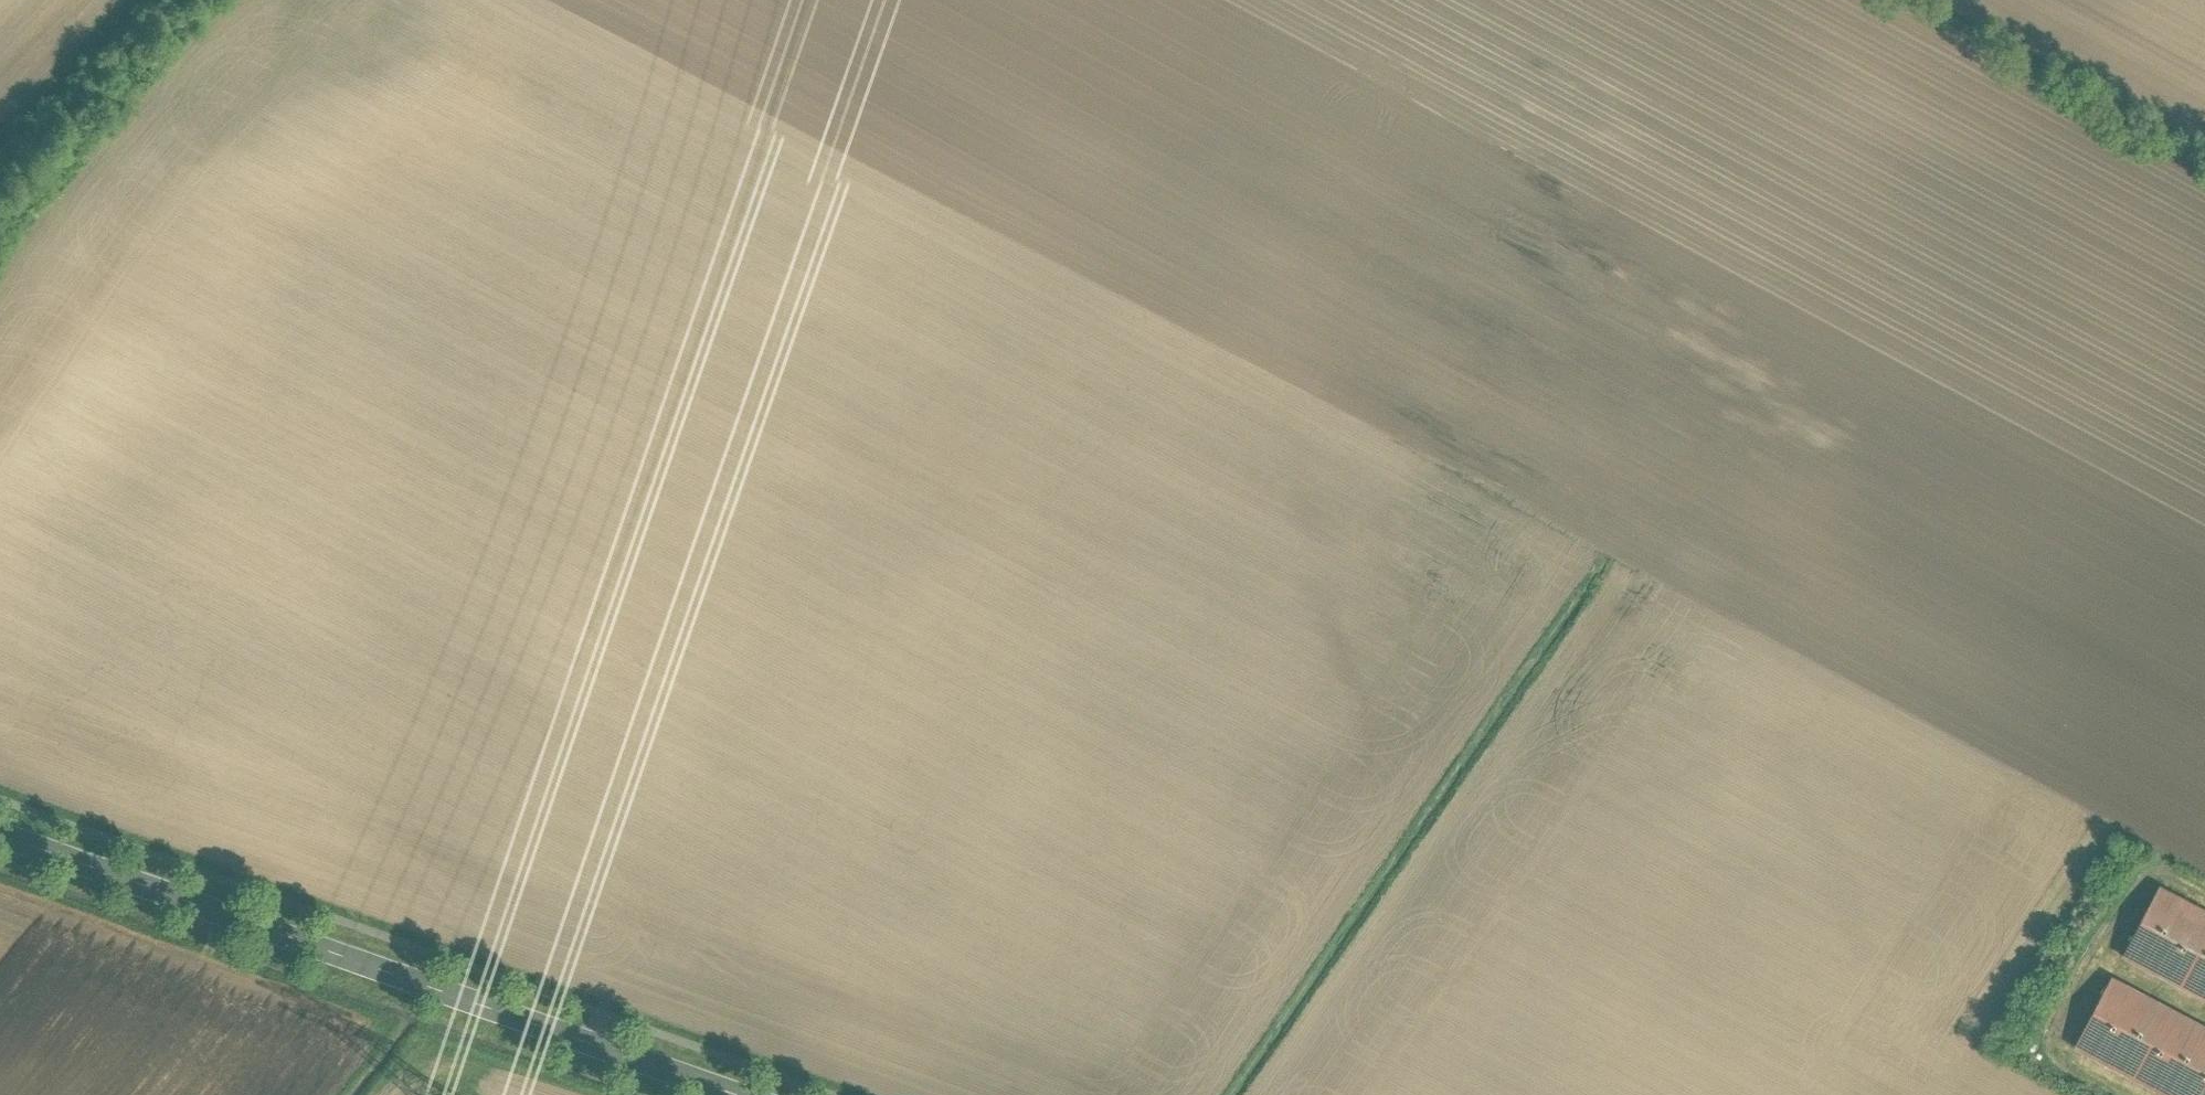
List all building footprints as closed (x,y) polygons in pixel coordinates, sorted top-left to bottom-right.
[(2160,886),(2120,958),(2204,1002),(2204,910),(2160,886)] [(2111,978),(2072,1050),(2159,1094),(2204,1094),(2204,1027),(2111,978)]
